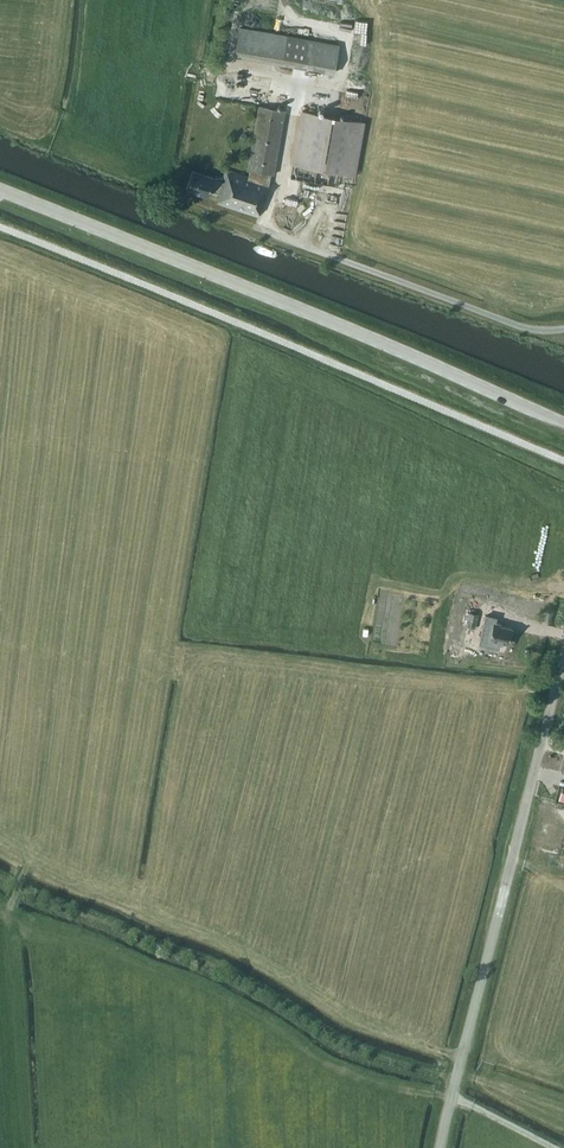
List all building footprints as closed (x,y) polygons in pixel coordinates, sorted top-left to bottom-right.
[(337,42),(237,26),(233,55),(333,71),(337,42)] [(259,105),(248,169),(250,170),(250,175),(228,168),(225,180),(195,171),(190,187),(211,193),(212,188),(223,191),(220,202),(260,215),(271,183),(272,173),(275,174),(286,110),(259,105)] [(291,177),(353,188),(365,120),(303,110),(291,177)] [(466,628),(475,630),(477,616),(468,614),(466,628)] [(484,631),(493,632),(491,639),(510,643),(513,628),(500,626),(500,624),(494,623),(495,619),(487,618),(484,631)]
